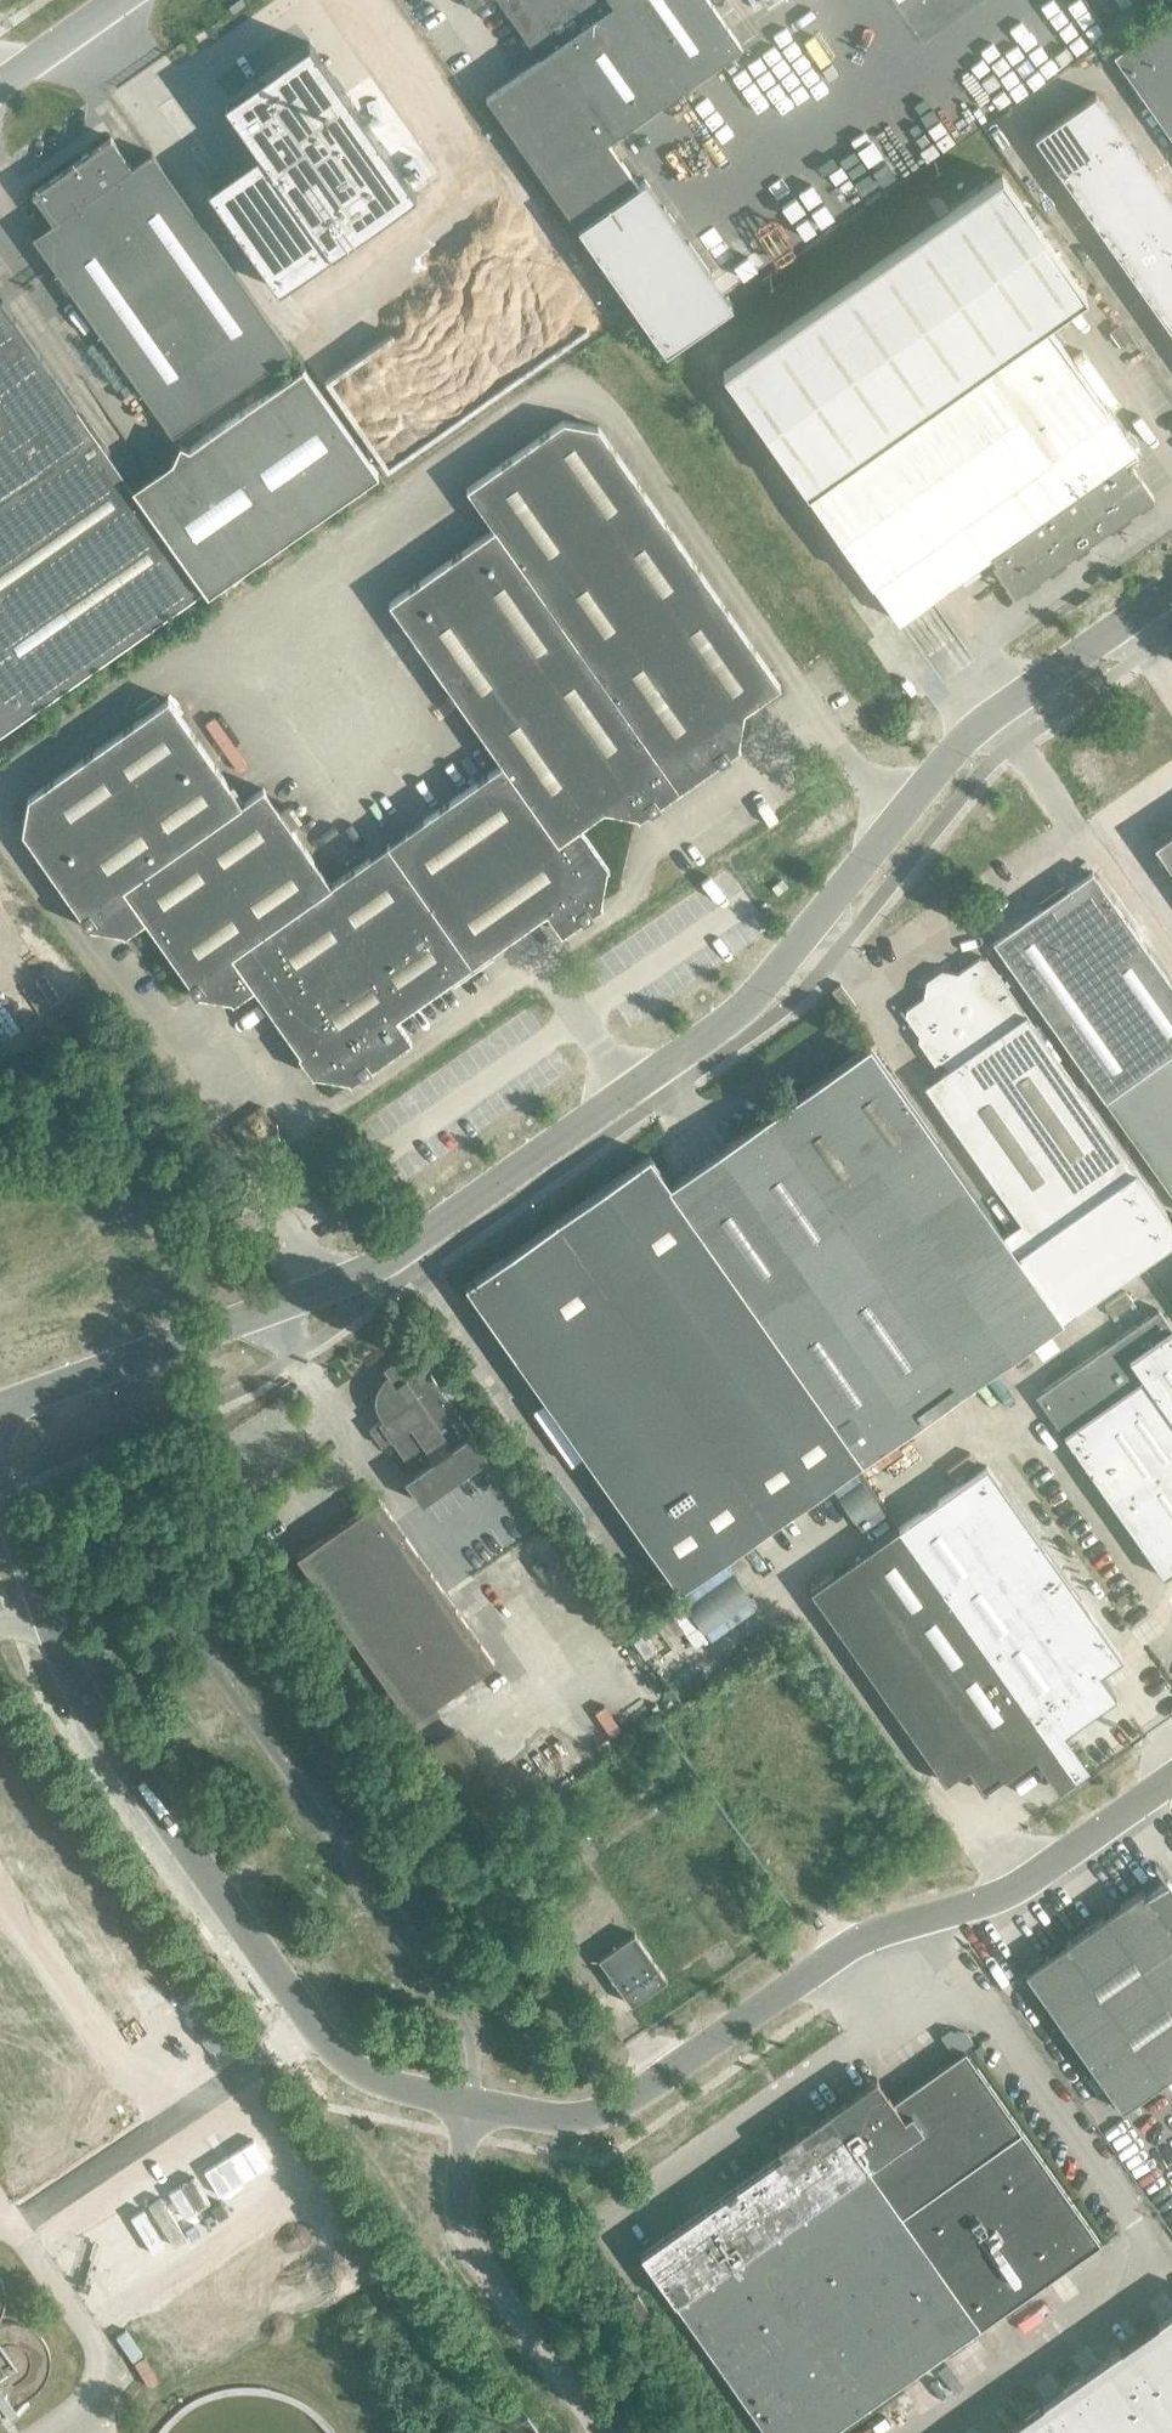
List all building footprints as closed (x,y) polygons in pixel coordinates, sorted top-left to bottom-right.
[(473,11),(489,0),(466,0),(473,11)] [(539,58),(487,95),(667,350),(734,303),(616,135),(741,46),(709,0),(498,0),(539,58)] [(1112,55),(1171,140),(1171,13),(1112,55)] [(207,188),(279,290),(416,193),(309,41),(308,42),(325,66),(268,106),(256,88),(230,106),(226,100),(223,102),(266,162),(216,196),(209,186),(207,188)] [(1065,114),(1034,136),(1062,176),(1171,333),(1171,202),(1123,133),(1095,93),(1065,114)] [(173,434),(292,350),(152,152),(132,166),(111,137),(32,192),(53,222),(33,236),(173,434)] [(723,372),(808,493),(898,620),(987,557),(1013,595),(1153,496),(1127,459),(1137,452),(1046,323),(1085,295),(1001,176),(723,372)] [(205,590),(209,597),(380,476),(305,369),(191,449),(182,444),(175,460),(134,489),(1,300),(0,301),(0,706),(13,725),(205,590)] [(1090,359),(1081,347),(1070,355),(1079,367),(1090,359)] [(467,488),(495,528),(389,602),(502,764),(557,842),(577,828),(603,809),(637,816),(647,809),(650,813),(660,806),(657,801),(717,759),(720,763),(731,756),(728,752),(738,745),(743,711),(760,699),(780,686),(598,426),(563,420),(467,488)] [(123,932),(144,917),(190,983),(187,985),(195,995),(197,994),(231,999),(252,985),(315,1074),(349,1080),(359,1073),(362,1077),(372,1070),(369,1065),(409,1037),(395,1017),(453,976),(489,952),(546,911),(560,931),(580,917),(583,921),(593,914),(590,909),(600,902),(606,868),(577,828),(557,842),(502,764),(331,884),(263,788),(242,803),(168,698),(28,797),(22,831),(44,863),(81,915),(79,917),(86,928),(89,926),(123,932)] [(1154,845),(1171,869),(1171,832),(1154,845)] [(993,941),(1105,1100),(1171,1195),(1171,984),(1093,871),(1067,890),(1070,895),(1047,911),(1043,906),(993,941)] [(1003,1234),(1063,1319),(1171,1243),(1171,1221),(987,958),(981,957),(958,973),(951,971),(925,989),(924,997),(907,1009),(906,1015),(920,1035),(919,1040),(935,1064),(940,1061),(944,1062),(948,1069),(925,1085),(1021,1221),(1003,1234)] [(476,979),(480,985),(488,979),(484,973),(476,979)] [(1003,1234),(870,1045),(861,1051),(669,1183),(650,1155),(465,1285),(679,1590),(862,1460),(1063,1319),(1003,1234)] [(1065,1435),(1164,1576),(1171,1570),(1171,1330),(1158,1310),(1037,1395),(1065,1435)] [(413,1348),(383,1369),(381,1371),(378,1373),(376,1375),(374,1378),(372,1380),(371,1383),(369,1386),(368,1389),(367,1392),(366,1395),(366,1399),(366,1402),(366,1405),(366,1408),(367,1411),(368,1414),(369,1417),(370,1420),(371,1423),(373,1426),(370,1428),(382,1446),(392,1440),(415,1473),(406,1480),(422,1503),(489,1456),(442,1390),(436,1394),(431,1387),(437,1383),(413,1348)] [(987,1466),(899,1528),(1075,1779),(1089,1769),(1071,1743),(1074,1740),(1076,1730),(1073,1727),(1116,1697),(1100,1674),(1122,1659),(987,1466)] [(456,1689),(470,1680),(494,1663),(379,1499),(341,1525),(342,1526),(322,1540),(321,1539),(297,1556),(412,1720),(436,1703),(435,1702),(455,1688),(456,1689)] [(1075,1779),(899,1528),(811,1590),(946,1783),(968,1767),(984,1790),(1036,1753),(1061,1789),(1075,1779)] [(1125,1595),(1117,1600),(1121,1606),(1129,1600),(1125,1595)] [(1159,1869),(1155,1863),(1154,1865),(1166,1882),(1148,1895),(1143,1888),(1024,1972),(1122,2110),(1171,2075),(1171,1887),(1159,1869)] [(667,1980),(635,1934),(599,1959),(632,2005),(667,1980)] [(829,2113),(780,2147),(784,2153),(641,2254),(661,2283),(674,2302),(676,2303),(767,2432),(831,2432),(1101,2242),(966,2050),(895,2100),(879,2077),(829,2113)] [(637,2295),(627,2302),(644,2326),(653,2319),(637,2295)] [(999,2432),(1171,2432),(1171,2311),(999,2432)]
